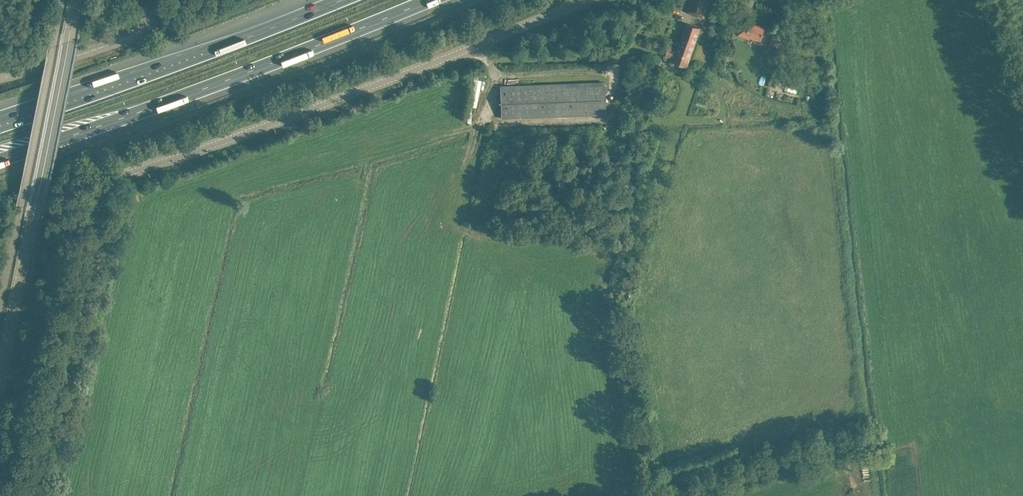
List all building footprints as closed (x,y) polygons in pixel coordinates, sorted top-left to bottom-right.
[(698,15),(700,8),(707,10),(710,0),(690,0),(686,11),(698,15)] [(721,11),(735,19),(740,10),(727,2),(721,11)] [(738,34),(761,41),(765,27),(742,20),(738,34)] [(674,59),(687,64),(700,27),(687,23),(678,48),(671,46),(670,48),(668,48),(665,55),(674,58),(674,59)] [(786,47),(789,34),(773,31),(770,44),(786,47)] [(500,86),(501,118),(605,114),(604,82),(500,86)]
